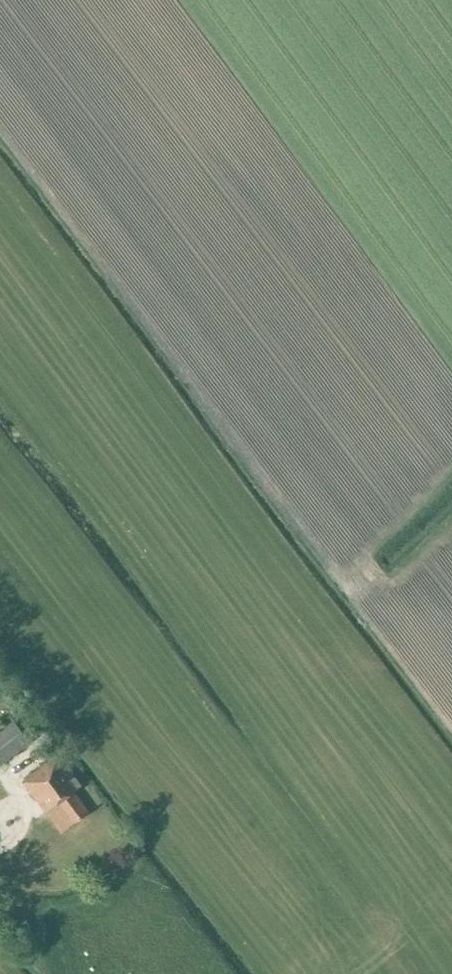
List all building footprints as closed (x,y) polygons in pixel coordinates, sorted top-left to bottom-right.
[(29,743),(12,721),(0,729),(0,764),(29,743)] [(24,780),(45,811),(57,802),(72,824),(89,812),(74,791),(81,787),(60,756),(24,780)]
